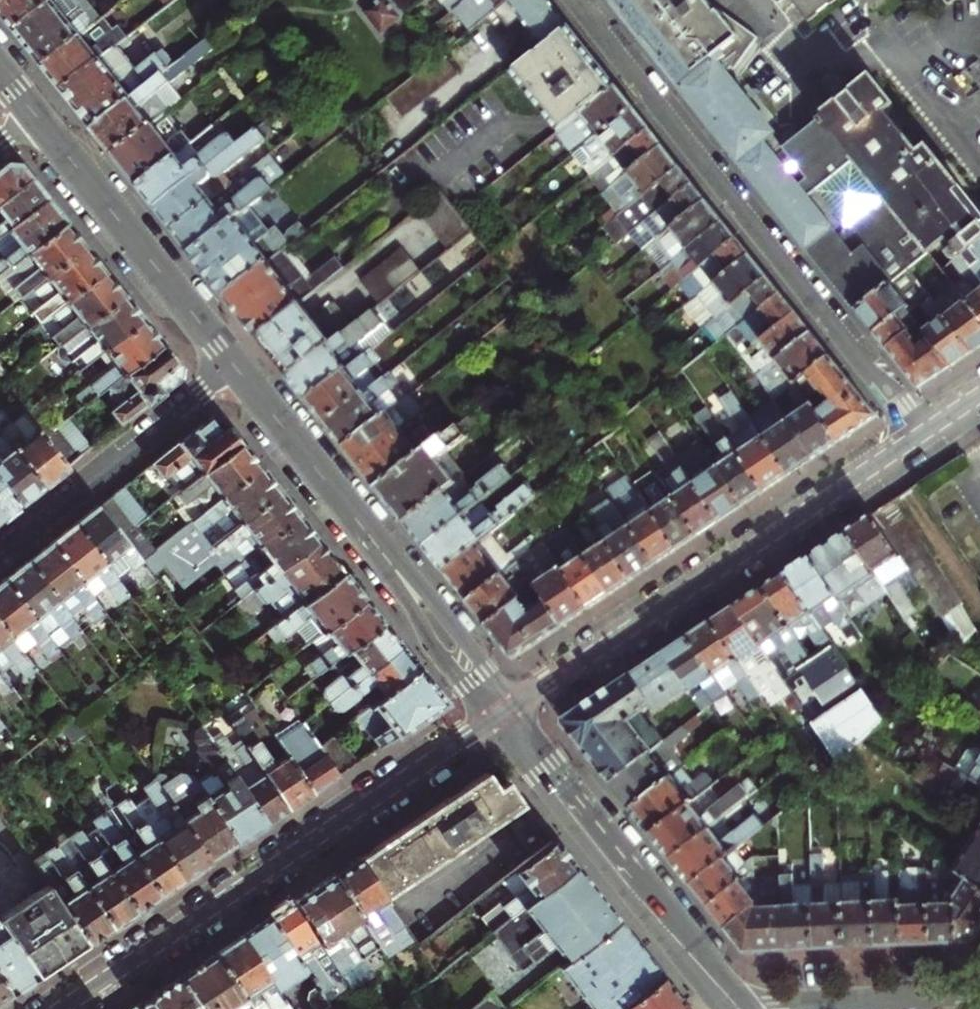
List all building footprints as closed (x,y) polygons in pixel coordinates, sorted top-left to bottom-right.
[(14,30),(51,0),(3,0),(0,3),(0,12),(6,19),(14,30)] [(43,66),(100,21),(84,0),(51,0),(14,30),(30,49),(43,66)] [(154,16),(175,0),(150,0),(154,16)] [(401,18),(387,0),(377,0),(364,10),(381,33),(401,18)] [(442,4),(443,3),(450,12),(453,10),(465,0),(439,0),(442,4)] [(453,10),(470,31),(507,1),(509,0),(465,0),(453,10)] [(507,1),(542,45),(568,25),(548,0),(509,0),(507,1)] [(705,0),(611,0),(650,49),(679,86),(716,58),(725,70),(731,65),(735,70),(755,35),(706,0),(705,0)] [(819,37),(866,0),(790,0),(819,37)] [(406,24),(417,38),(430,28),(419,14),(406,24)] [(53,78),(61,90),(120,43),(102,19),(100,21),(43,66),(53,78)] [(583,45),(568,25),(542,45),(510,70),(559,130),(615,85),(583,45)] [(104,143),(113,154),(169,110),(181,100),(169,84),(219,43),(212,35),(170,68),(93,129),(104,143)] [(78,111),(93,129),(170,68),(156,51),(140,64),(122,42),(120,43),(61,90),(78,111)] [(286,68),(295,61),(288,51),(278,59),(286,68)] [(796,128),(781,141),(725,70),(716,58),(679,86),(778,211),(857,310),(908,269),(948,237),(956,247),(946,254),(954,264),(966,255),(979,245),(979,213),(932,151),(923,158),(888,114),(897,108),(873,77),(800,134),(796,128)] [(405,87),(388,98),(402,119),(427,102),(438,119),(447,114),(436,96),(460,81),(446,60),(404,87),(405,87)] [(626,99),(615,85),(559,130),(551,137),(560,148),(550,156),(559,167),(633,107),(626,99)] [(644,122),(633,107),(559,167),(570,181),(560,188),(567,196),(590,178),(651,130),(644,122)] [(127,172),(138,185),(192,143),(193,141),(169,110),(113,154),(127,172)] [(166,221),(173,230),(236,180),(228,169),(272,135),(263,123),(251,132),(156,208),(166,221)] [(148,198),(156,208),(251,132),(245,124),(230,135),(229,134),(223,135),(200,154),(192,143),(138,185),(148,198)] [(659,141),(651,130),(590,178),(603,194),(663,146),(659,141)] [(674,159),(663,146),(603,194),(615,210),(601,220),(607,227),(619,218),(681,168),(674,159)] [(183,242),(191,253),(252,204),(294,171),(276,148),(236,180),(173,230),(183,242)] [(7,163),(0,168),(0,204),(31,179),(26,173),(20,164),(7,163)] [(690,179),(681,168),(619,218),(607,227),(604,229),(617,245),(630,235),(694,184),(690,179)] [(31,179),(0,204),(0,236),(47,199),(39,190),(31,179)] [(702,195),(694,184),(630,235),(643,251),(644,250),(707,201),(702,195)] [(420,210),(451,250),(473,232),(442,192),(420,210)] [(523,195),(513,203),(519,209),(528,202),(523,195)] [(47,199),(0,236),(0,255),(3,260),(0,262),(0,274),(9,266),(65,221),(56,210),(47,199)] [(561,201),(553,207),(565,223),(574,217),(561,201)] [(718,214),(707,201),(644,250),(661,271),(724,222),(718,214)] [(211,278),(226,296),(291,244),(310,229),(303,220),(290,231),(292,233),(288,236),(279,225),(272,230),(252,204),(191,253),(211,278)] [(75,234),(65,221),(9,266),(22,282),(12,289),(20,299),(30,291),(85,247),(75,234)] [(732,232),(724,222),(661,271),(659,273),(672,290),(679,284),(686,279),(737,238),(732,232)] [(745,249),(737,238),(686,279),(679,284),(692,301),(699,296),(750,255),(745,249)] [(243,318),(259,338),(302,303),(349,266),(340,255),(315,274),(291,244),(226,296),(243,318)] [(979,273),(979,245),(966,255),(979,273)] [(96,260),(85,247),(30,291),(42,305),(31,313),(39,323),(50,314),(105,271),(96,260)] [(363,282),(381,305),(423,272),(405,249),(363,282)] [(760,268),(750,255),(699,296),(692,301),(685,307),(702,328),(707,325),(768,277),(760,268)] [(979,317),(979,273),(966,255),(954,264),(967,281),(957,289),(979,317)] [(918,282),(908,269),(857,310),(868,323),(875,334),(907,309),(916,302),(922,297),(913,286),(918,282)] [(114,282),(105,271),(50,314),(61,329),(50,337),(58,347),(69,338),(124,295),(114,282)] [(775,287),(768,277),(707,325),(720,342),(727,336),(781,294),(775,287)] [(973,352),(979,347),(979,317),(957,289),(947,277),(936,285),(946,298),(936,305),(945,317),(973,352)] [(924,332),(926,334),(951,367),(962,359),(973,352),(945,317),(936,305),(926,293),(922,297),(916,302),(927,317),(935,319),(937,322),(924,332)] [(789,304),(781,294),(727,336),(743,356),(796,313),(789,304)] [(134,308),(124,295),(69,338),(80,353),(58,371),(67,382),(103,353),(144,320),(134,308)] [(277,360),(290,377),(355,326),(337,303),(315,320),(302,303),(259,338),(277,360)] [(907,309),(875,334),(919,388),(935,377),(951,367),(926,334),(917,341),(911,334),(920,327),(907,309)] [(309,401),(363,358),(354,347),(384,325),(373,311),(355,326),(290,377),(302,391),(309,401)] [(805,323),(796,313),(743,356),(758,374),(759,376),(812,333),(805,323)] [(154,333),(144,320),(103,353),(101,358),(110,369),(107,372),(103,372),(94,378),(93,382),(89,385),(90,386),(76,398),(83,407),(108,387),(163,344),(154,333)] [(392,335),(384,325),(354,347),(363,358),(383,342),(392,335)] [(822,346),(812,333),(759,376),(775,399),(776,401),(785,393),(798,383),(831,356),(822,346)] [(318,412),(327,423),(388,374),(378,361),(390,352),(383,342),(363,358),(309,401),(318,412)] [(181,366),(163,344),(108,387),(111,391),(109,392),(109,396),(113,402),(117,403),(120,402),(121,405),(111,412),(121,425),(179,379),(181,366)] [(878,415),(831,356),(798,383),(808,398),(820,389),(830,402),(818,412),(839,441),(857,429),(878,415)] [(337,437),(345,446),(398,405),(388,393),(400,383),(398,381),(408,373),(401,364),(388,374),(327,423),(337,437)] [(827,449),(839,441),(818,412),(808,398),(798,383),(785,393),(796,406),(800,405),(803,410),(788,420),(814,458),(827,449)] [(777,483),(789,475),(749,416),(729,386),(717,394),(744,434),(732,442),(765,491),(777,483)] [(362,467),(378,488),(444,436),(410,395),(398,405),(345,446),(362,467)] [(802,466),(814,458),(788,420),(776,401),(775,399),(749,416),(789,475),(802,466)] [(68,468),(80,458),(57,428),(58,427),(54,424),(51,426),(35,406),(25,415),(68,468)] [(757,496),(765,491),(732,442),(709,409),(698,416),(717,444),(708,451),(744,505),(757,496)] [(68,468),(25,415),(12,425),(1,411),(0,412),(0,431),(2,434),(44,486),(54,479),(68,468)] [(57,428),(80,458),(104,439),(85,415),(73,424),(69,419),(58,427),(57,428)] [(183,490),(241,443),(222,419),(210,418),(149,466),(161,481),(170,474),(183,490)] [(393,507),(407,524),(465,478),(460,472),(454,477),(438,456),(444,451),(446,454),(468,436),(459,424),(444,436),(378,488),(393,507)] [(710,527),(720,521),(676,456),(660,432),(647,441),(669,474),(662,479),(700,534),(710,527)] [(44,486),(2,434),(0,436),(0,480),(20,505),(30,497),(44,486)] [(733,512),(744,505),(708,451),(700,440),(676,456),(720,521),(733,512)] [(202,514),(261,468),(252,458),(241,443),(183,490),(173,497),(181,507),(191,500),(202,514)] [(444,451),(438,456),(454,477),(460,472),(446,454),(444,451)] [(418,538),(425,547),(481,503),(515,476),(505,464),(480,484),(482,486),(475,491),(465,478),(407,524),(418,538)] [(222,539),(280,493),(271,481),(261,468),(202,514),(193,522),(201,532),(210,525),(222,539)] [(690,541),(700,534),(662,479),(656,470),(634,485),(678,549),(690,541)] [(669,555),(678,549),(634,485),(628,475),(606,490),(612,497),(656,564),(669,555)] [(20,505),(0,480),(0,521),(6,516),(20,505)] [(435,559),(444,571),(477,545),(490,534),(537,497),(527,484),(513,495),(509,493),(499,501),(500,506),(496,509),(498,513),(492,518),(481,503),(425,547),(435,559)] [(123,486),(111,495),(136,527),(148,517),(123,486)] [(241,564),(300,518),(291,506),(280,493),(222,539),(212,546),(220,557),(230,549),(241,564)] [(136,527),(111,495),(99,506),(142,562),(155,552),(136,527)] [(643,572),(656,564),(612,497),(587,514),(590,518),(632,580),(643,572)] [(874,514),(922,588),(940,616),(958,603),(961,602),(895,500),(886,506),(874,514)] [(142,562),(99,506),(86,515),(75,524),(118,580),(131,570),(145,587),(155,579),(142,562)] [(849,531),(891,596),(916,632),(921,630),(914,620),(915,618),(916,609),(908,597),(922,588),(874,514),(860,523),(849,531)] [(225,614),(237,605),(319,541),(310,530),(300,518),(241,564),(240,565),(250,578),(233,591),(238,596),(222,609),(225,614)] [(622,587),(632,580),(590,518),(578,527),(593,548),(584,554),(611,594),(622,587)] [(118,580),(75,524),(62,535),(50,543),(93,599),(107,588),(120,605),(131,596),(118,580)] [(935,546),(950,542),(945,526),(930,531),(935,546)] [(601,601),(611,594),(584,554),(566,529),(545,544),(590,608),(601,601)] [(812,556),(854,621),(891,596),(849,531),(832,542),(812,556)] [(490,534),(477,545),(502,575),(520,560),(543,541),(537,532),(507,556),(490,534)] [(269,602),(283,620),(343,572),(333,559),(319,541),(237,605),(243,612),(247,608),(252,615),(269,602)] [(577,617),(590,608),(545,544),(543,541),(520,560),(529,574),(538,587),(564,625),(577,617)] [(93,599),(50,543),(37,554),(28,561),(70,616),(82,607),(96,624),(106,616),(93,599)] [(469,602),(502,575),(477,545),(444,571),(458,589),(469,602)] [(786,573),(821,626),(834,618),(848,637),(854,634),(858,640),(864,635),(854,621),(812,556),(800,564),(786,573)] [(480,616),(488,626),(524,598),(513,583),(516,580),(519,581),(529,574),(520,560),(502,575),(469,602),(480,616)] [(70,616),(28,561),(16,571),(6,579),(48,634),(60,624),(74,641),(84,633),(70,616)] [(310,644),(315,640),(366,600),(356,588),(343,572),(283,620),(269,631),(278,643),(297,628),(310,644)] [(764,588),(802,645),(814,637),(827,657),(838,650),(821,626),(786,573),(774,581),(764,588)] [(538,587),(529,574),(519,581),(516,580),(513,583),(524,598),(538,587)] [(6,579),(0,584),(0,623),(23,652),(37,643),(50,660),(61,651),(48,634),(6,579)] [(524,598),(488,626),(514,659),(544,639),(564,625),(538,587),(524,598)] [(736,606),(791,688),(841,764),(887,724),(838,650),(827,657),(815,665),(802,645),(764,588),(749,598),(736,606)] [(314,679),(333,664),(384,624),(376,613),(366,600),(315,640),(324,653),(306,667),(314,679)] [(958,603),(940,616),(962,648),(978,632),(958,603)] [(749,650),(760,666),(776,691),(783,687),(786,692),(791,688),(736,606),(725,614),(713,622),(738,658),(749,650)] [(702,629),(689,637),(727,690),(739,682),(753,702),(763,695),(748,674),(738,658),(713,622),(702,629)] [(0,623),(0,672),(1,673),(14,663),(26,678),(37,670),(23,652),(0,623)] [(325,695),(331,702),(402,646),(393,635),(384,624),(333,664),(342,675),(328,687),(325,695)] [(666,653),(689,686),(706,709),(728,692),(727,690),(689,637),(679,644),(666,653)] [(375,705),(421,670),(412,660),(402,646),(331,702),(338,711),(345,710),(361,698),(361,695),(361,694),(364,691),(375,705)] [(749,650),(738,658),(748,674),(760,666),(749,650)] [(689,686),(666,653),(563,721),(597,764),(612,783),(665,742),(654,726),(650,725),(641,711),(653,703),(657,708),(689,686)] [(371,746),(375,751),(447,704),(421,670),(375,705),(357,719),(376,743),(371,746)] [(0,672),(0,694),(11,708),(21,700),(1,673),(0,672)] [(247,693),(258,710),(314,792),(326,784),(339,776),(319,747),(271,675),(247,693)] [(235,726),(258,760),(290,808),(301,801),(314,792),(258,710),(235,726)] [(204,725),(206,728),(269,822),(280,814),(290,808),(258,760),(247,767),(215,718),(204,725)] [(662,765),(679,752),(679,746),(678,744),(692,732),(686,724),(665,742),(612,783),(623,797),(632,808),(671,777),(662,765)] [(176,808),(194,795),(203,789),(238,843),(256,830),(269,822),(206,728),(201,731),(200,738),(204,743),(202,750),(216,770),(199,781),(195,776),(183,774),(172,781),(168,774),(162,774),(156,778),(176,808)] [(337,734),(319,747),(339,776),(349,769),(357,764),(337,734)] [(977,751),(973,752),(970,754),(959,772),(973,781),(979,786),(979,751),(977,751)] [(662,765),(671,777),(674,774),(685,766),(689,763),(679,752),(662,765)] [(965,793),(973,781),(959,772),(933,755),(916,780),(973,818),(979,823),(979,802),(965,793)] [(686,788),(696,780),(685,766),(674,774),(686,788)] [(162,814),(147,824),(184,878),(196,870),(211,860),(185,822),(176,808),(156,778),(150,770),(139,778),(162,814)] [(686,788),(674,774),(671,777),(632,808),(643,822),(652,833),(706,790),(717,782),(710,773),(706,772),(696,780),(686,788)] [(534,856),(554,841),(525,804),(523,806),(507,785),(496,792),(484,775),(458,792),(358,859),(385,898),(504,818),(534,856)] [(716,805),(706,790),(652,833),(662,846),(672,859),(747,799),(759,789),(751,778),(729,795),(716,805)] [(716,805),(729,795),(718,781),(717,782),(706,790),(716,805)] [(201,811),(185,822),(211,860),(224,852),(238,843),(203,789),(194,795),(197,800),(195,802),(201,811)] [(129,797),(104,813),(159,895),(170,888),(184,878),(147,824),(129,797)] [(747,799),(672,859),(681,870),(692,884),(727,857),(736,850),(745,842),(753,836),(767,825),(747,799)] [(13,830),(0,811),(0,839),(13,830)] [(104,813),(81,828),(135,911),(147,903),(159,895),(104,813)] [(973,818),(969,824),(976,829),(979,823),(973,818)] [(81,828),(56,844),(112,927),(124,918),(135,911),(81,828)] [(753,836),(745,842),(753,846),(753,836)] [(498,927),(576,868),(565,855),(554,841),(534,856),(500,882),(514,900),(498,911),(497,916),(500,920),(495,923),(498,927)] [(959,873),(979,887),(979,842),(959,873)] [(32,860),(49,884),(88,943),(100,934),(112,927),(56,844),(32,860)] [(780,849),(781,865),(788,864),(788,849),(780,849)] [(736,870),(746,862),(736,850),(727,857),(736,870)] [(873,851),(861,851),(861,867),(874,866),(873,851)] [(813,883),(816,949),(831,949),(847,948),(844,882),(826,883),(824,853),(812,853),(813,883)] [(736,870),(727,857),(692,884),(701,895),(710,906),(741,881),(754,870),(754,856),(746,862),(736,870)] [(929,873),(929,881),(944,880),(944,876),(941,876),(940,861),(935,858),(936,872),(929,873)] [(385,898),(358,859),(347,866),(333,876),(371,933),(386,923),(398,942),(399,942),(402,946),(407,943),(410,948),(416,944),(385,898)] [(903,869),(903,871),(929,870),(928,859),(902,860),(903,869)] [(957,872),(940,861),(941,876),(944,876),(944,880),(929,881),(932,944),(946,944),(960,943),(957,872)] [(567,962),(619,922),(595,893),(576,868),(498,927),(491,932),(522,971),(547,951),(550,956),(557,950),(567,962)] [(874,871),(875,882),(897,881),(896,869),(874,870),(874,871)] [(903,869),(896,869),(897,881),(875,882),(878,947),(894,946),(906,945),(903,871),(903,869)] [(750,891),(755,890),(755,885),(754,870),(741,881),(750,891)] [(929,873),(929,870),(903,871),(906,945),(921,945),(932,944),(929,881),(929,873)] [(844,882),(847,948),(861,947),(878,947),(875,882),(874,871),(862,872),(863,881),(844,882)] [(972,943),(979,931),(979,887),(959,873),(957,872),(960,943),(972,943)] [(802,950),(816,949),(813,883),(794,884),(793,873),(781,874),(781,883),(784,951),(802,950)] [(371,933),(333,876),(317,887),(293,902),(328,954),(340,972),(379,945),(371,933)] [(750,891),(741,881),(710,906),(718,917),(727,928),(756,905),(755,890),(750,891)] [(766,951),(784,951),(781,883),(755,885),(755,890),(756,905),(727,928),(746,952),(766,951)] [(0,916),(0,919),(38,976),(61,960),(88,943),(49,884),(0,916)] [(293,902),(281,911),(270,918),(306,972),(317,988),(329,1006),(331,1008),(346,1008),(315,962),(328,954),(293,902)] [(306,972),(270,918),(256,927),(241,937),(276,992),(306,972)] [(12,993),(26,984),(38,976),(0,919),(0,976),(12,993)] [(663,977),(642,950),(619,922),(567,962),(559,969),(591,1008),(622,1008),(663,977)] [(241,937),(229,945),(215,955),(250,1008),(258,1008),(265,1004),(269,1008),(288,1008),(276,992),(241,937)] [(215,955),(198,966),(179,978),(200,1008),(250,1008),(215,955)] [(12,993),(0,976),(0,1001),(12,993)] [(684,1004),(674,991),(663,977),(622,1008),(678,1008),(684,1004)] [(179,978),(158,992),(138,1006),(139,1008),(200,1008),(179,978)] [(317,988),(308,993),(307,1001),(313,1008),(325,1008),(329,1006),(317,988)] [(473,1008),(501,1008),(490,996),(473,1008)]
